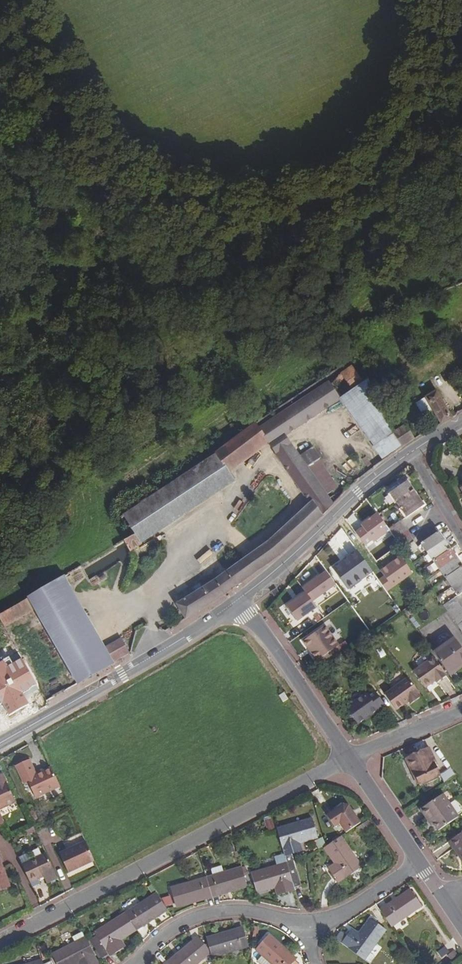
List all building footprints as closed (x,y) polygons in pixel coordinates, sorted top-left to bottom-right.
[(374,445),(375,445),(393,431),(368,379),(362,383),(350,365),(258,427),(269,442),(267,443),(270,446),(285,436),(341,399),(374,445)] [(453,418),(452,416),(437,390),(425,397),(440,423),(441,424),(453,418)] [(229,471),(267,443),(269,442),(258,427),(256,423),(205,459),(160,489),(143,501),(123,515),(134,534),(139,542),(235,480),(229,471)] [(402,447),(415,438),(404,423),(393,431),(402,447)] [(385,459),(402,447),(393,431),(375,445),(385,459)] [(270,446),(274,453),(290,443),(285,436),(270,446)] [(175,603),(185,619),(238,585),(278,557),(322,516),(333,503),(307,467),(318,459),(320,458),(308,439),(294,448),(290,443),(274,453),(309,502),(269,541),(234,566),(175,603)] [(333,503),(342,493),(318,459),(307,467),(333,503)] [(395,503),(398,507),(416,495),(407,482),(389,494),(395,503)] [(416,495),(398,507),(405,517),(423,505),(416,495)] [(364,501),(351,511),(369,535),(382,525),(364,501)] [(291,508),(276,522),(281,527),(296,513),(291,508)] [(400,521),(388,529),(399,545),(407,556),(418,548),(417,547),(400,521)] [(335,533),(316,556),(321,565),(337,578),(344,588),(342,589),(349,599),(359,593),(356,596),(365,590),(357,584),(360,580),(371,573),(346,536),(340,530),(335,533)] [(421,544),(427,553),(444,541),(438,532),(421,544)] [(139,542),(134,534),(123,541),(130,552),(141,546),(139,542)] [(444,541),(427,553),(433,562),(451,550),(444,541)] [(379,546),(367,555),(374,564),(386,555),(379,546)] [(451,550),(433,562),(439,570),(457,558),(451,550)] [(391,588),(412,573),(398,554),(377,570),(391,588)] [(439,570),(445,579),(461,567),(461,566),(457,558),(439,570)] [(445,579),(451,588),(461,580),(461,567),(445,579)] [(35,610),(77,684),(112,663),(104,649),(63,577),(28,598),(35,610)] [(451,588),(457,596),(461,593),(461,580),(451,588)] [(291,584),(274,600),(296,623),(313,606),(291,584)] [(0,615),(0,618),(5,627),(35,610),(28,598),(0,615)] [(461,631),(461,609),(454,598),(443,606),(461,632),(461,631)] [(325,625),(302,639),(303,641),(316,661),(320,659),(324,665),(342,654),(337,647),(340,645),(325,625)] [(104,649),(112,663),(131,653),(122,639),(104,649)] [(433,653),(442,666),(446,672),(448,675),(461,665),(461,649),(454,639),(443,647),(433,653)] [(443,674),(445,674),(440,667),(433,657),(413,672),(425,688),(435,681),(436,683),(445,677),(443,674)] [(461,668),(461,665),(448,675),(450,677),(461,668)] [(418,693),(408,678),(385,694),(395,709),(408,700),(410,704),(420,697),(417,693),(418,693)] [(371,716),(385,706),(373,690),(366,695),(366,693),(345,708),(357,723),(364,718),(370,714),(371,716)] [(279,695),(284,703),(289,700),(284,692),(279,695)] [(426,749),(404,760),(408,768),(410,767),(419,784),(439,775),(426,749)] [(34,797),(58,786),(49,766),(40,770),(41,771),(35,774),(34,771),(28,758),(14,765),(22,783),(26,781),(34,797)] [(443,781),(454,774),(449,767),(438,774),(443,781)] [(15,803),(3,778),(0,779),(0,810),(15,803)] [(442,794),(421,809),(427,817),(429,816),(438,830),(457,817),(442,794)] [(344,800),(325,813),(339,835),(359,823),(344,800)] [(276,829),(284,856),(300,851),(298,843),(317,838),(311,818),(276,829)] [(448,841),(461,861),(461,832),(448,841)] [(361,868),(341,838),(325,848),(336,865),(328,870),(337,884),(361,868)] [(67,873),(75,869),(74,868),(78,866),(79,867),(94,860),(84,842),(65,850),(58,853),(67,873)] [(44,853),(20,864),(29,883),(45,876),(48,883),(56,879),(44,853)] [(9,886),(0,863),(0,890),(9,886)] [(294,891),(286,863),(251,874),(257,892),(276,887),(279,895),(294,891)] [(247,887),(241,867),(205,878),(212,897),(247,887)] [(212,897),(205,878),(171,888),(177,908),(212,897)] [(379,910),(391,926),(421,905),(410,890),(379,910)] [(125,913),(135,930),(166,911),(156,894),(125,913)] [(135,930),(125,913),(94,932),(96,936),(90,940),(101,958),(108,955),(109,957),(124,948),(119,940),(135,930)] [(336,939),(363,960),(385,930),(369,918),(358,934),(351,929),(347,936),(342,932),(336,939)] [(241,928),(205,939),(212,957),(247,947),(241,928)] [(254,951),(261,956),(270,963),(291,963),(296,959),(267,935),(254,951)] [(84,938),(52,954),(57,963),(76,963),(79,963),(95,963),(97,963),(84,938)] [(164,963),(195,963),(203,957),(190,942),(164,963)]
